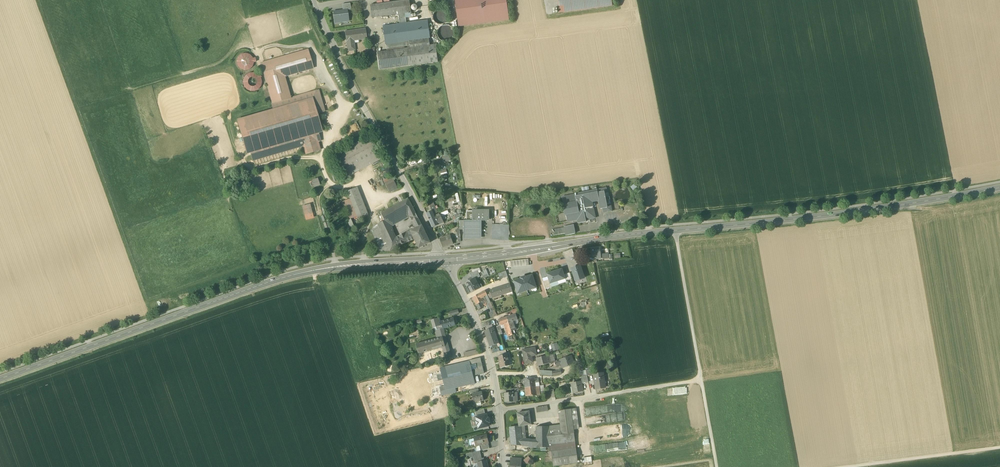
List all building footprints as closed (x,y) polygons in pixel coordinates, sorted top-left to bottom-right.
[(399,14),(405,13),(411,13),(410,0),(408,0),(370,5),(371,18),(399,14)] [(459,27),(509,20),(506,0),(455,0),(459,27)] [(560,13),(612,6),(612,0),(558,0),(560,13)] [(333,11),(335,22),(338,21),(339,23),(345,22),(344,21),(348,20),(347,10),(343,10),(333,11)] [(442,24),(445,23),(447,20),(448,17),(447,14),(446,12),(443,10),(440,10),(437,11),(435,13),(433,15),(433,18),(434,21),(436,23),(439,25),(442,24)] [(383,27),(385,44),(407,41),(429,38),(430,38),(427,21),(406,23),(400,24),(383,27)] [(449,42),(452,40),(454,37),(455,34),(454,30),(452,27),(449,25),(446,25),(442,26),(439,28),(438,31),(438,35),(439,38),(442,41),(445,42),(449,42)] [(345,31),(347,52),(355,51),(354,41),(354,39),(367,38),(365,29),(345,31)] [(408,47),(408,48),(430,45),(429,38),(407,41),(408,47)] [(386,50),(408,47),(407,41),(385,44),(386,50)] [(408,48),(406,49),(408,66),(438,62),(436,45),(430,45),(408,48)] [(280,75),(287,98),(291,97),(285,77),(314,69),(308,49),(261,63),(262,66),(304,54),(307,67),(280,75)] [(379,70),(408,66),(406,49),(376,53),(379,70)] [(252,65),(253,63),(256,62),(255,59),(252,59),(251,57),(248,55),(245,54),(242,55),(239,56),(237,59),(237,62),(237,65),(239,68),(242,70),(245,70),(248,70),(251,68),(252,65)] [(272,103),(287,98),(280,75),(307,67),(304,54),(262,66),(272,103)] [(252,73),(249,74),(250,78),(254,78),(257,81),(256,85),(253,87),(255,91),(259,89),(261,85),(261,80),(260,78),(261,77),(259,74),(258,75),(256,74),(252,73)] [(249,91),(255,91),(253,87),(250,87),(248,84),(248,80),(250,78),(249,74),(245,76),(243,79),(243,83),(244,86),(245,89),(249,91)] [(272,103),(273,105),(309,94),(317,92),(323,110),(315,113),(315,115),(325,112),(319,89),(291,97),(287,98),(272,103)] [(317,92),(309,94),(311,100),(315,113),(323,110),(317,92)] [(273,105),(275,111),(311,100),(309,94),(273,105)] [(315,113),(311,100),(275,111),(239,121),(248,152),(251,151),(314,133),(318,132),(320,131),(315,115),(315,113)] [(348,138),(357,135),(353,124),(344,127),(348,138)] [(315,137),(314,133),(251,151),(253,159),(304,144),(303,140),(315,137)] [(333,155),(345,178),(350,175),(348,171),(380,155),(370,136),(333,155)] [(315,148),(316,151),(319,150),(317,142),(315,137),(303,140),(304,144),(306,150),(315,148)] [(348,171),(350,175),(382,159),(380,155),(348,171)] [(391,176),(382,180),(389,193),(398,189),(391,176)] [(354,188),(365,216),(368,215),(357,187),(354,188)] [(354,188),(346,191),(350,199),(356,215),(356,216),(358,219),(365,216),(354,188)] [(599,190),(599,192),(604,192),(607,208),(611,207),(608,191),(606,191),(606,188),(599,190)] [(601,201),(599,192),(583,196),(585,208),(593,207),(592,204),(592,202),(599,201),(599,203),(600,203),(600,202),(601,201)] [(595,218),(593,207),(585,208),(583,196),(582,193),(562,197),(564,204),(563,205),(565,215),(566,215),(567,222),(577,220),(578,223),(586,222),(585,216),(587,216),(587,217),(590,219),(595,218)] [(349,218),(356,215),(350,199),(343,202),(349,218)] [(411,216),(411,217),(416,215),(408,199),(380,213),(383,221),(386,220),(390,226),(393,225),(393,226),(411,216)] [(349,219),(356,216),(356,215),(349,218),(343,202),(341,202),(344,210),(345,210),(349,219)] [(302,206),(304,215),(312,213),(310,204),(302,206)] [(432,227),(438,225),(434,216),(433,214),(432,211),(426,214),(428,218),(432,227)] [(473,221),(481,221),(489,221),(489,218),(489,212),(489,211),(481,211),(474,211),(473,211),(473,220),(473,221)] [(440,214),(434,216),(438,225),(444,223),(441,215),(440,214)] [(421,224),(418,218),(413,220),(416,226),(417,226),(421,224)] [(396,238),(390,226),(386,220),(383,221),(377,224),(377,225),(390,251),(415,239),(411,231),(406,233),(399,237),(396,238)] [(464,238),(478,238),(481,234),(481,221),(473,221),(473,220),(466,220),(464,221),(464,230),(464,238)] [(382,251),(390,251),(377,225),(373,227),(372,230),(382,251)] [(564,227),(564,228),(565,233),(566,236),(575,234),(573,225),(564,227)] [(415,239),(419,248),(430,243),(422,226),(418,228),(411,231),(415,239)] [(440,238),(443,247),(453,244),(450,235),(440,238)] [(591,249),(591,256),(600,256),(600,248),(591,249)] [(572,249),(563,253),(565,258),(574,255),(572,249)] [(573,268),(574,272),(573,272),(575,281),(583,279),(582,275),(583,275),(580,266),(573,268)] [(562,269),(554,271),(558,282),(558,281),(565,279),(564,275),(562,269)] [(558,281),(558,282),(554,271),(547,274),(549,280),(550,284),(551,287),(559,285),(558,281)] [(521,279),(514,281),(517,292),(520,291),(521,293),(533,288),(533,287),(536,286),(532,275),(525,277),(525,276),(520,278),(521,279)] [(478,286),(475,279),(473,280),(471,280),(465,283),(470,293),(480,289),(480,288),(482,287),(481,284),(478,286)] [(549,280),(543,282),(545,289),(551,287),(550,284),(549,280)] [(490,290),(492,296),(500,294),(501,295),(512,291),(510,284),(490,290)] [(472,297),(476,305),(481,302),(483,301),(482,298),(484,297),(483,297),(485,296),(487,295),(485,291),(472,297)] [(507,317),(509,323),(512,322),(514,321),(517,320),(516,314),(507,317)] [(511,331),(510,326),(509,323),(507,317),(498,320),(500,326),(504,324),(507,333),(512,332),(511,331)] [(454,318),(441,321),(441,322),(443,329),(456,325),(454,318)] [(441,329),(443,329),(441,322),(441,321),(440,319),(438,320),(438,319),(432,320),(434,328),(436,327),(437,330),(441,329)] [(485,331),(487,339),(496,336),(493,328),(485,331)] [(446,347),(443,347),(443,349),(449,347),(443,329),(441,329),(443,337),(446,347)] [(499,343),(496,336),(487,339),(490,346),(499,343)] [(446,347),(443,337),(437,338),(416,345),(419,354),(443,347),(446,347)] [(556,342),(550,344),(552,351),(559,349),(556,342)] [(523,350),(525,364),(533,362),(531,355),(536,354),(535,348),(523,350)] [(499,363),(501,368),(509,365),(506,354),(504,355),(499,356),(501,363),(499,363)] [(536,358),(539,366),(549,363),(547,356),(547,355),(537,358),(536,358)] [(561,363),(563,367),(574,363),(571,356),(556,361),(557,365),(560,364),(560,363),(561,363)] [(474,370),(475,376),(484,373),(481,358),(470,360),(470,361),(471,365),(476,364),(477,368),(476,369),(474,370)] [(444,386),(445,390),(445,391),(455,388),(475,384),(473,376),(471,365),(470,361),(440,368),(444,386)] [(594,374),(596,388),(605,387),(603,373),(594,374)] [(525,388),(536,386),(535,379),(535,377),(524,379),(525,388)] [(573,392),(573,393),(583,391),(581,381),(571,384),(572,388),(574,387),(575,392),(573,392)] [(537,395),(536,386),(525,388),(526,396),(537,395)] [(473,403),(476,402),(480,401),(484,400),(482,392),(471,394),(473,403)] [(505,402),(513,402),(513,393),(511,393),(505,393),(505,402)] [(613,404),(598,408),(600,414),(615,410),(613,404)] [(475,411),(477,417),(486,415),(484,409),(475,411)] [(575,443),(574,430),(571,409),(559,411),(561,425),(548,427),(549,447),(575,443)] [(576,409),(571,409),(574,430),(579,429),(576,409)] [(519,426),(519,427),(521,426),(524,426),(531,425),(529,411),(517,413),(519,426)] [(487,419),(487,415),(486,415),(477,417),(476,418),(477,421),(476,421),(477,425),(478,425),(478,428),(489,426),(488,422),(489,422),(488,418),(487,419)] [(529,447),(533,448),(537,447),(537,440),(525,439),(525,436),(522,437),(521,426),(519,427),(519,426),(510,427),(511,445),(529,446),(529,447)] [(537,447),(549,447),(548,427),(537,427),(537,440),(537,447)] [(476,441),(477,446),(479,445),(487,443),(486,439),(487,439),(486,435),(474,438),(475,442),(476,441)] [(479,445),(481,451),(489,449),(488,443),(487,443),(479,445)] [(549,452),(551,452),(551,451),(576,448),(575,443),(549,447),(549,452)] [(578,463),(576,448),(551,451),(551,452),(553,466),(578,463)] [(473,456),(474,461),(482,459),(482,458),(480,451),(477,452),(474,452),(472,453),(473,456)]
